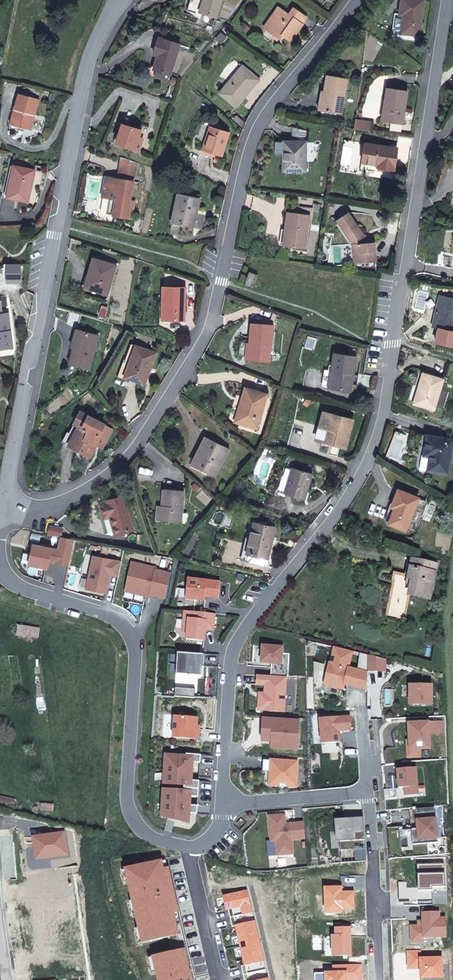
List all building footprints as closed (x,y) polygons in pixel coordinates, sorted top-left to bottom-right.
[(204,0),(191,0),(187,11),(199,15),(200,12),(204,0)] [(222,0),(204,0),(200,12),(217,17),(222,0)] [(424,0),(402,0),(400,14),(404,15),(402,33),(419,35),(424,0)] [(267,30),(281,9),(278,7),(264,28),(267,30)] [(291,41),(303,24),(302,24),(306,17),(293,8),(289,15),(281,9),(267,30),(281,40),(283,36),(291,41)] [(402,33),(404,15),(400,14),(395,13),(393,32),(402,33)] [(170,74),(180,44),(159,38),(154,54),(159,55),(154,69),(157,70),(170,74)] [(236,107),(259,80),(243,66),(220,93),(236,107)] [(168,81),(170,74),(157,70),(155,76),(168,81)] [(341,114),(348,78),(327,75),(326,85),(321,111),(341,114)] [(403,124),(407,91),(387,88),(382,121),(403,124)] [(35,115),(39,99),(19,94),(10,125),(28,130),(32,114),(35,115)] [(246,124),(236,116),(234,119),(244,128),(246,124)] [(365,121),(355,120),(354,128),(372,131),(373,121),(365,119),(365,121)] [(142,140),(138,139),(141,130),(123,124),(116,143),(139,150),(142,140)] [(222,156),(230,132),(210,126),(202,150),(222,156)] [(306,141),(307,131),(294,128),(293,141),(284,141),(283,171),(306,171),(306,141)] [(394,170),(397,148),(367,144),(365,163),(378,165),(377,168),(394,170)] [(133,182),(137,163),(122,158),(118,179),(133,182)] [(28,202),(35,170),(14,166),(7,197),(28,202)] [(130,201),(133,182),(118,179),(106,177),(102,197),(109,198),(116,199),(113,215),(131,218),(134,202),(130,201)] [(193,228),(199,198),(179,193),(172,223),(193,228)] [(113,215),(116,199),(109,198),(107,214),(113,215)] [(305,248),(310,215),(288,212),(283,245),(305,248)] [(369,243),(348,213),(337,221),(353,244),(355,263),(376,261),(374,243),(369,243)] [(107,294),(116,265),(94,259),(89,274),(93,276),(89,288),(107,294)] [(255,283),(258,275),(249,272),(247,280),(255,283)] [(184,320),(185,288),(164,287),(163,304),(167,304),(167,320),(184,320)] [(440,296),(433,327),(452,332),(452,299),(440,296)] [(8,313),(0,314),(0,349),(12,347),(8,313)] [(270,361),(273,325),(251,323),(250,343),(251,343),(250,360),(270,361)] [(72,355),(79,330),(76,329),(69,355),(72,355)] [(89,370),(99,335),(79,330),(72,355),(69,365),(89,370)] [(437,351),(442,333),(436,332),(431,349),(437,351)] [(130,361),(136,346),(131,344),(125,360),(130,361)] [(145,385),(156,353),(136,346),(130,361),(132,362),(126,378),(145,385)] [(350,391),(356,357),(335,354),(332,371),(326,370),(323,386),(350,391)] [(126,378),(132,362),(130,361),(125,360),(124,359),(117,378),(123,380),(125,377),(126,378)] [(452,367),(452,363),(448,362),(443,377),(449,379),(452,367)] [(434,410),(444,379),(423,373),(418,390),(419,390),(415,404),(434,410)] [(257,428),(267,395),(245,388),(235,422),(257,428)] [(90,457),(96,445),(102,448),(111,432),(104,425),(80,412),(64,443),(90,457)] [(345,448),(353,420),(324,412),(320,426),(328,428),(325,443),(345,448)] [(325,443),(328,428),(320,426),(316,440),(325,443)] [(448,473),(452,439),(428,435),(425,455),(430,456),(428,470),(448,473)] [(215,476),(229,449),(206,437),(201,446),(205,447),(195,466),(215,476)] [(195,466),(205,447),(201,446),(192,465),(195,466)] [(305,500),(313,473),(306,471),(292,467),(284,493),(297,497),(305,500)] [(182,522),(184,491),(163,489),(162,505),(158,505),(156,520),(182,522)] [(406,529),(419,498),(399,490),(392,506),(396,508),(389,523),(406,530),(406,529)] [(133,530),(124,496),(105,501),(106,502),(100,504),(104,519),(108,534),(111,534),(115,533),(115,535),(133,530)] [(413,532),(426,501),(419,498),(406,529),(413,532)] [(389,523),(396,508),(392,506),(386,522),(389,523)] [(268,558),(275,527),(255,523),(247,553),(268,558)] [(62,529),(49,527),(48,534),(61,537),(62,529)] [(74,540),(61,537),(59,550),(32,544),(28,564),(47,568),(48,561),(49,560),(55,561),(55,562),(68,565),(74,540)] [(429,598),(436,566),(413,561),(409,578),(413,578),(410,594),(429,598)] [(408,607),(410,594),(413,578),(409,578),(395,575),(389,603),(408,607)] [(405,621),(408,607),(389,603),(386,618),(405,621)] [(215,614),(189,611),(189,619),(184,618),(183,631),(187,632),(187,639),(204,640),(206,629),(213,630),(215,614)] [(38,638),(40,630),(26,627),(25,635),(38,638)] [(282,647),(262,646),(261,662),(271,663),(273,663),(273,667),(271,667),(271,676),(288,677),(289,654),(282,653),(282,647)] [(368,654),(334,646),(330,663),(329,663),(324,684),(344,689),(345,684),(345,682),(349,683),(349,685),(368,690),(368,671),(368,654)] [(444,721),(409,723),(410,749),(430,748),(430,733),(445,732),(444,721)] [(15,799),(0,796),(0,798),(0,802),(15,805),(15,799)]
